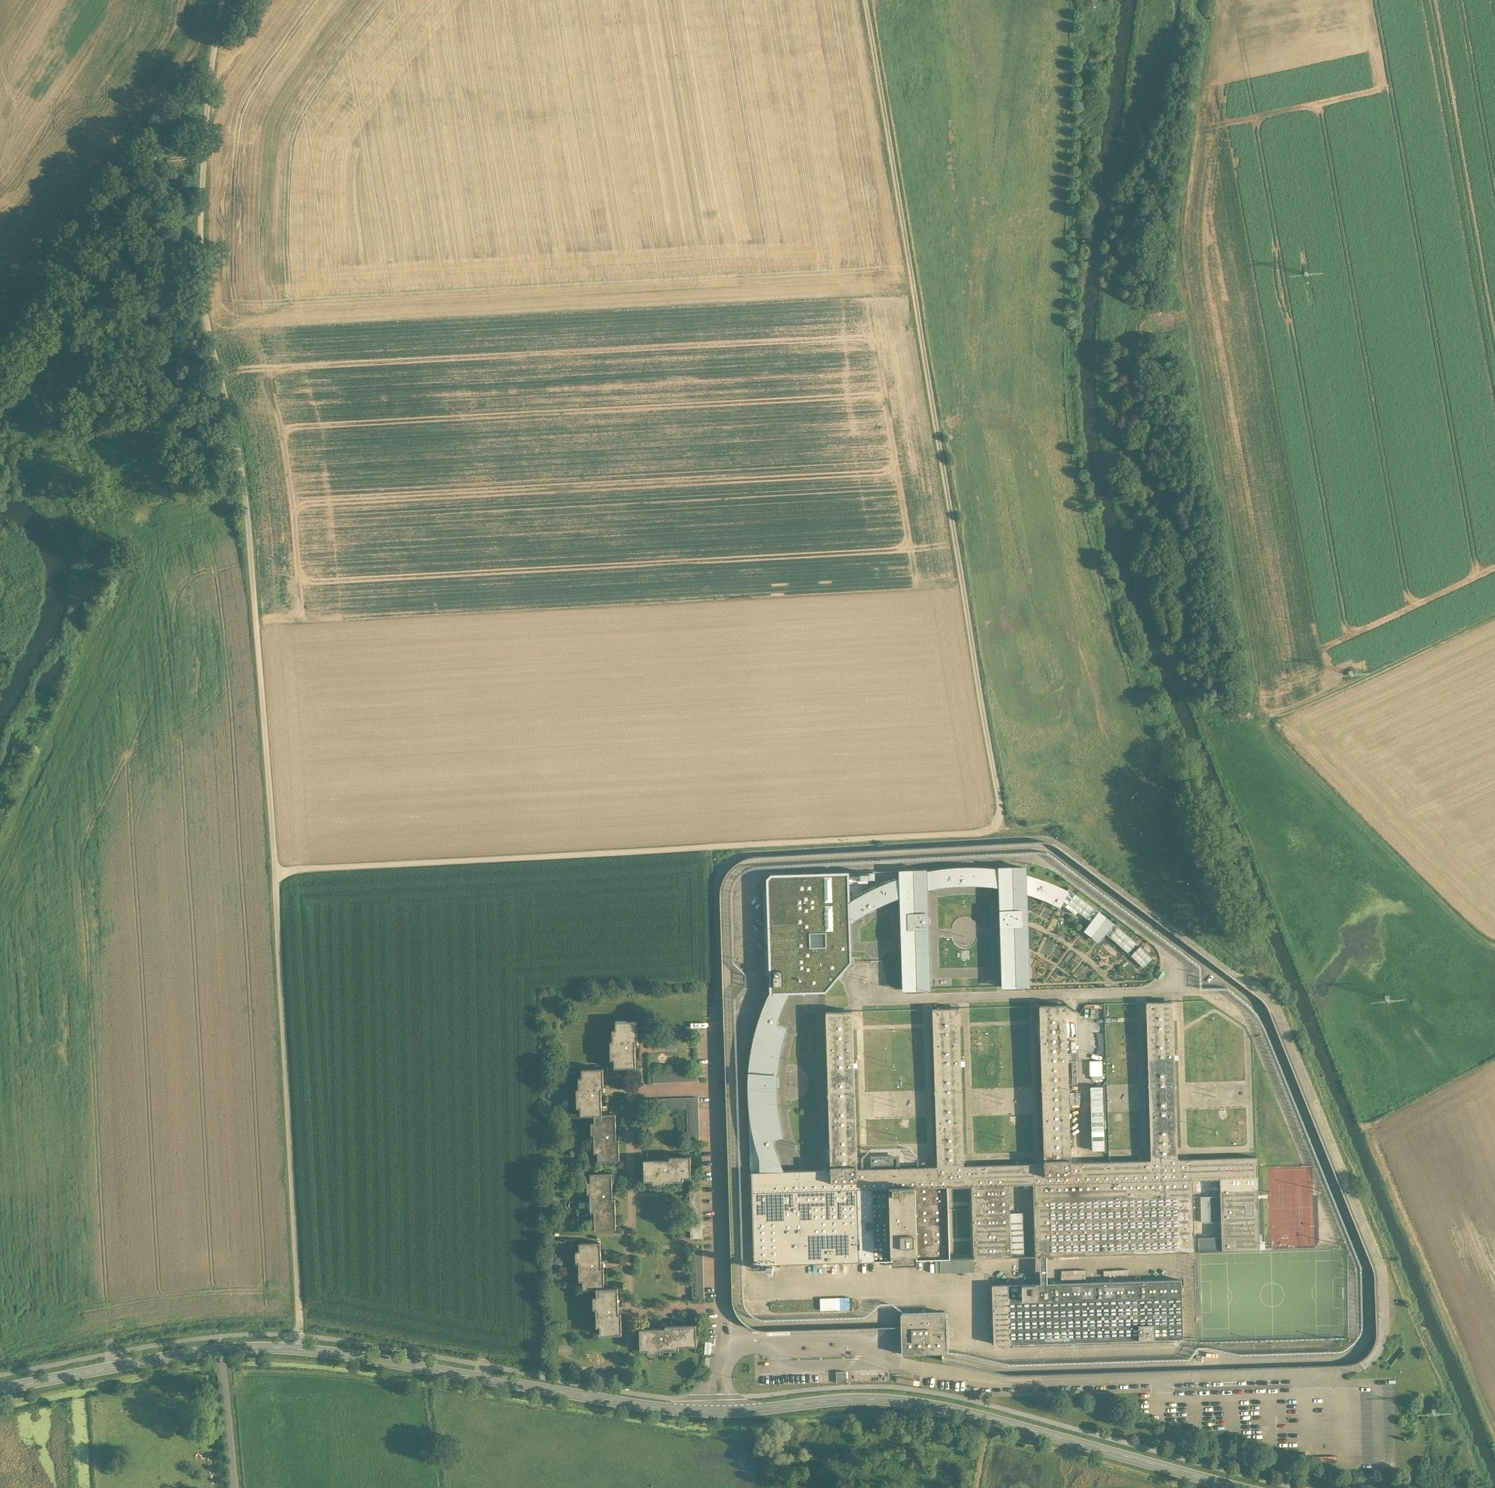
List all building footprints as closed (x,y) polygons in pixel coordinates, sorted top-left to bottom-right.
[(1031,871),(1000,872),(1000,875),(1001,892),(1004,995),(1035,994),(1032,900),(1031,880),(1031,871)] [(947,874),(931,877),(932,895),(947,892),(966,891),(982,891),(1001,892),(1000,875),(982,873),(965,872),(947,874)] [(931,874),(900,875),(900,883),(901,904),(904,998),(935,997),(932,895),(931,877),(931,874)] [(854,878),(770,879),(772,999),(772,1000),(792,1000),(830,998),(855,967),(855,929),(854,905),(854,878)] [(1048,885),(1031,880),(1032,900),(1037,902),(1050,906),(1064,913),(1072,896),(1063,892),(1048,885)] [(862,900),(854,905),(855,929),(862,923),(877,914),(889,908),(901,904),(900,883),(892,886),(881,891),(871,895),(862,900)] [(1098,912),(1079,898),(1072,908),(1091,922),(1098,912)] [(1118,928),(1103,916),(1088,935),(1103,947),(1118,928)] [(1140,946),(1123,931),(1115,941),(1132,956),(1140,946)] [(1155,961),(1145,951),(1136,960),(1146,970),(1155,961)] [(750,1096),(753,1173),(786,1172),(784,1170),(782,1164),(778,1154),(776,1147),(787,1144),(786,1139),(783,1123),(781,1103),(781,1089),(783,1074),(785,1059),(788,1045),(792,1034),(781,1029),(785,1018),(788,1009),(792,1000),(772,1000),(772,999),(768,1004),(761,1024),(755,1045),(751,1070),(750,1096)] [(963,1010),(934,1011),(939,1167),(903,1168),(902,1157),(873,1158),(873,1169),(860,1169),(856,1014),(828,1015),(832,1171),(786,1172),(753,1173),(756,1268),(942,1262),(942,1274),(978,1273),(977,1260),(1041,1259),(1042,1284),(994,1285),(996,1349),(1187,1343),(1185,1282),(1054,1286),(1053,1257),(1262,1251),(1260,1161),(1181,1164),(1176,1004),(1149,1005),(1153,1162),(1074,1165),(1070,1008),(1041,1009),(1046,1165),(967,1168),(963,1010)] [(638,1019),(615,1019),(616,1028),(612,1028),(613,1040),(607,1040),(608,1059),(613,1059),(613,1068),(635,1067),(634,1042),(639,1042),(638,1019)] [(891,1045),(878,1045),(878,1055),(891,1055),(891,1045)] [(877,1057),(877,1072),(890,1072),(890,1057),(877,1057)] [(604,1068),(581,1068),(581,1077),(578,1077),(578,1089),(575,1089),(576,1106),(580,1106),(580,1114),(593,1114),(601,1114),(601,1091),(604,1091),(604,1068)] [(699,1070),(653,1071),(654,1084),(699,1082),(699,1070)] [(893,1141),(891,1077),(878,1078),(880,1142),(893,1141)] [(699,1096),(643,1098),(643,1113),(685,1112),(686,1143),(700,1143),(699,1096)] [(601,1114),(593,1114),(593,1122),(589,1123),(589,1135),(593,1134),(593,1152),(597,1152),(598,1161),(621,1161),(621,1138),(617,1138),(617,1114),(601,1114)] [(903,1140),(913,1140),(912,1128),(903,1128),(903,1140)] [(669,1159),(643,1160),(643,1179),(651,1179),(651,1185),(665,1185),(665,1182),(683,1182),(683,1178),(691,1178),(691,1156),(668,1156),(669,1159)] [(613,1173),(589,1174),(590,1182),(586,1182),(586,1193),(590,1193),(590,1213),(593,1213),(594,1230),(618,1229),(617,1198),(613,1198),(613,1173)] [(702,1188),(688,1188),(690,1239),(704,1238),(702,1188)] [(600,1241),(577,1242),(577,1252),(574,1252),(574,1263),(577,1263),(578,1282),(581,1281),(581,1288),(596,1288),(605,1287),(605,1265),(600,1266),(600,1241)] [(743,1251),(743,1243),(735,1243),(735,1247),(737,1247),(737,1251),(743,1251)] [(704,1248),(690,1248),(690,1300),(704,1299),(704,1248)] [(605,1287),(596,1288),(597,1295),(592,1295),(593,1310),(597,1309),(597,1328),(601,1328),(601,1336),(624,1336),(624,1311),(620,1311),(619,1287),(605,1287)] [(850,1296),(801,1298),(801,1310),(851,1308),(850,1296)] [(951,1317),(904,1318),(904,1333),(904,1361),(945,1361),(952,1361),(951,1317)] [(664,1329),(640,1329),(640,1350),(648,1350),(648,1352),(659,1352),(659,1350),(677,1349),(677,1345),(697,1345),(697,1324),(663,1325),(664,1329)] [(847,1381),(847,1370),(836,1370),(836,1382),(847,1381)]
